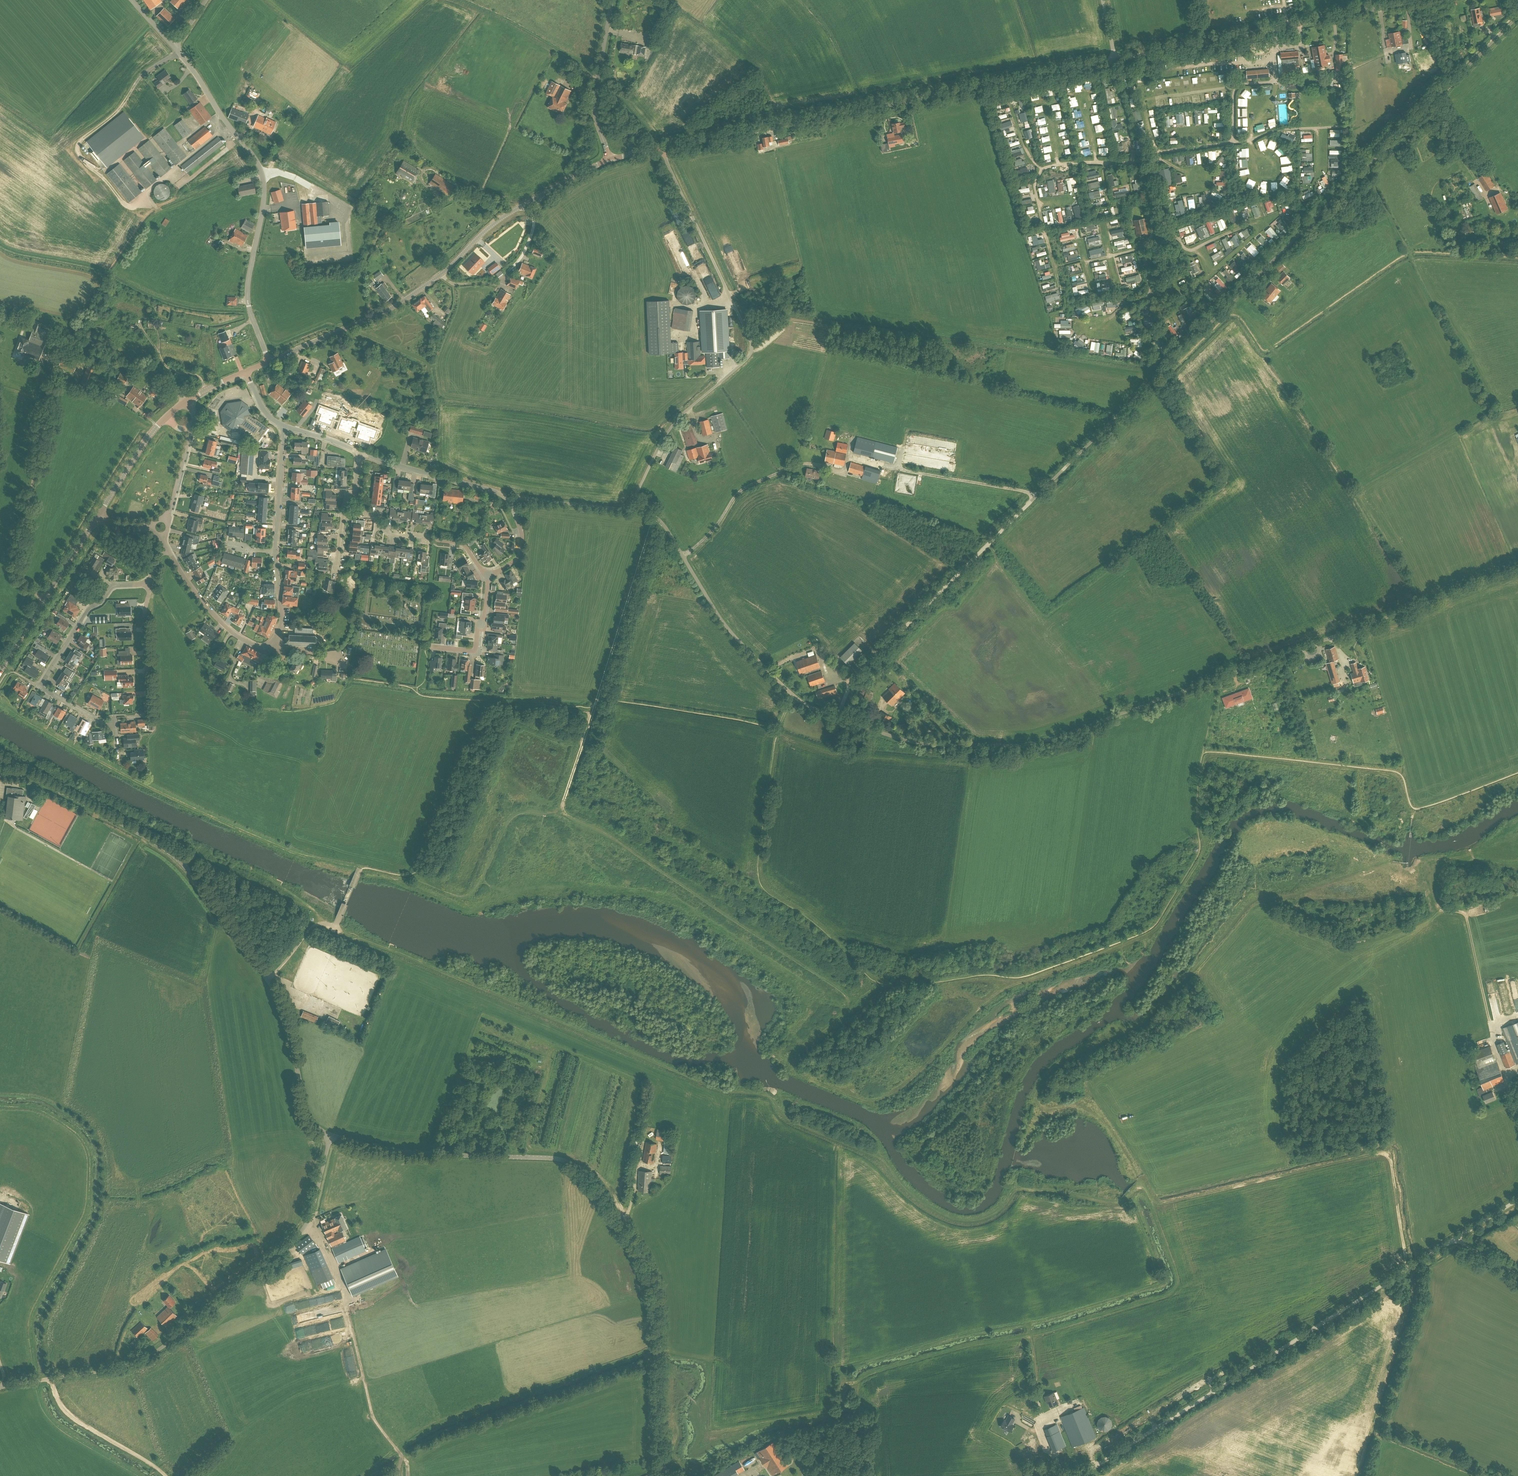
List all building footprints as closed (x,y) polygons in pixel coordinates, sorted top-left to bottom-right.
[(162,2),(160,0),(144,0),(151,10),(162,2)] [(1495,9),(1494,7),(1489,9),(1490,17),(1502,14),(1501,8),(1495,9)] [(1481,15),(1479,8),(1471,10),(1473,17),(1472,17),(1474,24),(1479,23),(1479,26),(1483,25),(1481,15)] [(167,27),(175,19),(164,9),(156,16),(167,27)] [(1392,47),(1402,45),(1399,32),(1389,34),(1392,47)] [(653,49),(655,38),(648,37),(646,47),(653,49)] [(634,46),(622,43),(620,52),(633,54),(645,57),(646,47),(634,45),(634,46)] [(1324,45),(1311,47),(1315,67),(1328,65),(1328,62),(1330,62),(1329,54),(1326,55),(1324,45)] [(1243,47),(1236,48),(1236,50),(1237,56),(1244,56),(1244,49),(1243,47)] [(1298,63),(1298,52),(1294,52),(1281,53),(1281,61),(1282,64),(1281,64),(1282,76),(1296,75),(1295,69),(1299,69),(1299,63),(1298,63)] [(1406,52),(1397,54),(1399,64),(1408,62),(1407,55),(1406,52)] [(1336,54),(1336,67),(1339,67),(1339,70),(1345,70),(1345,68),(1346,68),(1346,60),(1343,60),(1343,55),(1343,54),(1336,54)] [(158,88),(166,83),(164,81),(170,76),(166,70),(157,77),(159,80),(154,83),(158,88)] [(562,114),(567,104),(565,103),(572,91),(560,85),(552,81),(546,93),(553,97),(548,107),(562,114)] [(587,96),(591,85),(581,81),(577,92),(587,96)] [(1242,95),(1248,99),(1253,93),(1247,89),(1242,95)] [(193,95),(189,90),(183,94),(190,104),(191,103),(194,107),(189,110),(201,125),(212,117),(200,102),(198,103),(196,100),(197,99),(194,95),(193,95)] [(245,124),(249,115),(232,108),(228,118),(245,124)] [(124,112),(86,141),(107,167),(144,137),(124,112)] [(266,119),(258,115),(253,127),(271,135),(276,122),(267,118),(266,119)] [(1240,126),(1249,126),(1249,118),(1242,118),(1240,118),(1240,126)] [(1269,119),(1270,128),(1278,127),(1277,118),(1269,119)] [(183,138),(192,132),(182,119),(174,126),(183,138)] [(1116,125),(1115,120),(1111,121),(1113,131),(1123,129),(1122,124),(1116,125)] [(899,123),(899,122),(898,121),(896,122),(895,122),(896,124),(892,124),(894,133),(901,132),(901,128),(905,127),(904,122),(900,123),(899,123)] [(1002,125),(1001,122),(998,123),(1000,130),(1011,126),(1010,123),(1002,125)] [(195,150),(212,136),(205,126),(188,140),(195,150)] [(175,166),(187,156),(164,128),(153,137),(175,166)] [(895,146),(894,144),(904,143),(902,134),(887,137),(889,145),(890,147),(895,146)] [(187,173),(224,144),(218,136),(181,166),(187,173)] [(763,143),(758,144),(759,150),(764,149),(764,147),(770,146),(770,145),(772,145),(772,142),(773,142),(772,136),(768,137),(762,138),(763,143)] [(1099,137),(1100,145),(1108,144),(1108,138),(1104,139),(1104,136),(1099,137)] [(1332,146),(1344,146),(1343,136),(1332,137),(1332,146)] [(160,177),(172,168),(149,140),(138,149),(160,177)] [(1250,157),(1250,148),(1243,148),(1243,152),(1239,152),(1239,157),(1250,157)] [(146,189),(157,180),(135,151),(123,160),(146,189)] [(1291,155),(1281,156),(1282,165),(1292,163),(1291,155)] [(417,170),(415,169),(416,168),(404,161),(396,173),(399,175),(400,174),(402,175),(401,176),(413,183),(420,171),(418,169),(417,170)] [(128,202),(142,192),(119,163),(106,174),(128,202)] [(1161,187),(1173,184),(1169,168),(1158,170),(1161,187)] [(1486,192),(1495,186),(1487,173),(1478,178),(1486,192)] [(447,196),(454,186),(436,174),(429,183),(447,196)] [(1118,175),(1111,176),(1112,186),(1119,185),(1118,175)] [(1286,187),(1291,180),(1286,176),(1281,183),(1286,187)] [(1069,179),(1070,192),(1074,191),(1073,184),(1077,184),(1077,178),(1069,179)] [(162,200),(163,200),(164,200),(166,199),(167,198),(168,198),(168,197),(169,197),(170,195),(170,194),(170,193),(170,192),(170,191),(170,190),(170,189),(169,188),(168,187),(168,186),(167,186),(166,185),(165,184),(164,184),(163,184),(162,184),(161,184),(159,184),(158,185),(157,185),(156,186),(155,187),(155,188),(154,189),(154,191),(154,193),(154,194),(154,195),(155,196),(155,197),(156,197),(156,198),(158,199),(160,200),(162,200)] [(237,187),(239,196),(255,193),(254,186),(253,187),(253,184),(237,187)] [(1478,201),(1483,198),(1475,184),(1469,187),(1478,201)] [(1040,188),(1041,197),(1049,196),(1049,192),(1043,193),(1043,187),(1040,188)] [(275,203),(283,200),(280,190),(271,192),(275,203)] [(1497,214),(1508,210),(1500,193),(1490,198),(1497,214)] [(1195,197),(1189,198),(1191,207),(1197,206),(1195,197)] [(1269,212),(1273,211),(1272,208),(1276,206),(1273,199),(1265,203),(1269,212)] [(318,218),(317,216),(330,215),(328,201),(316,203),(302,204),(304,225),(321,223),(321,217),(318,218)] [(1076,216),(1084,216),(1083,205),(1075,206),(1076,216)] [(1067,218),(1064,218),(1065,224),(1073,222),(1071,210),(1066,211),(1067,218)] [(282,231),(296,229),(294,211),(280,212),(282,231)] [(249,233),(254,224),(246,219),(241,228),(249,233)] [(1148,235),(1146,225),(1147,225),(1145,219),(1133,221),(1137,238),(1141,237),(1141,235),(1143,234),(1144,236),(1148,235)] [(1225,219),(1219,220),(1222,231),(1228,229),(1225,219)] [(1211,220),(1207,222),(1213,234),(1217,233),(1211,220)] [(1283,232),(1289,227),(1282,220),(1279,222),(1282,225),(1279,228),(1283,232)] [(330,225),(304,227),(306,247),(341,244),(339,223),(330,223),(330,225)] [(1187,232),(1188,235),(1194,232),(1193,229),(1196,228),(1195,225),(1190,227),(1180,230),(1181,233),(1187,232)] [(1273,238),(1276,236),(1278,239),(1281,236),(1272,227),(1267,231),(1273,238)] [(1466,235),(1474,233),(1472,227),(1464,229),(1466,235)] [(242,246),(248,236),(235,229),(229,241),(234,244),(234,242),(242,246)] [(1032,237),(1034,246),(1044,244),(1043,240),(1037,241),(1036,236),(1032,237)] [(1236,236),(1231,242),(1234,245),(1236,244),(1238,245),(1242,241),(1236,236)] [(1262,236),(1259,239),(1265,246),(1269,242),(1262,236)] [(1229,251),(1233,250),(1227,238),(1224,240),(1229,251)] [(1116,248),(1123,247),(1123,245),(1129,244),(1128,239),(1115,241),(1116,248)] [(1255,244),(1249,249),(1254,256),(1260,251),(1255,244)] [(541,257),(543,251),(534,248),(532,253),(541,257)] [(1239,255),(1247,263),(1251,259),(1243,251),(1239,255)] [(1213,257),(1216,262),(1223,258),(1220,253),(1213,257)] [(1124,265),(1135,262),(1133,255),(1122,258),(1124,265)] [(470,262),(467,266),(472,271),(475,267),(477,268),(478,266),(477,265),(480,262),(475,257),(472,261),(471,260),(469,261),(470,262)] [(1050,267),(1049,263),(1040,266),(1039,260),(1035,261),(1038,270),(1050,267)] [(1239,267),(1241,266),(1238,261),(1231,264),(1237,274),(1242,271),(1239,267)] [(492,275),(501,268),(496,262),(487,269),(492,275)] [(1192,278),(1195,277),(1194,274),(1197,272),(1193,262),(1189,264),(1192,271),(1190,272),(1192,278)] [(532,278),(536,269),(522,263),(518,273),(520,274),(520,273),(526,276),(532,278)] [(1281,263),(1272,271),(1277,276),(1285,267),(1281,263)] [(375,281),(383,276),(380,271),(372,276),(375,281)] [(493,277),(497,280),(504,274),(500,271),(498,272),(494,276),(493,277)] [(1283,286),(1290,278),(1283,271),(1276,279),(1283,286)] [(511,277),(507,286),(516,290),(519,284),(522,286),(524,282),(511,277)] [(379,286),(376,284),(373,286),(376,289),(375,289),(385,301),(391,297),(385,289),(388,287),(384,282),(381,284),(379,286)] [(1270,303),(1280,291),(1271,283),(1261,296),(1270,303)] [(507,301),(511,295),(501,289),(496,298),(492,304),(502,310),(506,304),(508,301),(507,301)] [(1058,292),(1046,297),(1049,303),(1060,299),(1058,292)] [(430,303),(424,296),(421,299),(420,298),(412,305),(417,312),(424,307),(428,312),(434,308),(433,307),(434,306),(431,302),(430,303)] [(670,299),(647,300),(649,354),(675,353),(679,352),(679,342),(672,342),(670,299)] [(1077,308),(1079,315),(1091,310),(1089,304),(1077,308)] [(728,308),(700,310),(703,352),(707,352),(708,368),(720,367),(719,359),(730,358),(729,351),(730,351),(728,308)] [(439,331),(445,323),(433,314),(430,318),(434,321),(432,325),(439,331)] [(1143,328),(1147,327),(1146,324),(1152,323),(1151,318),(1142,319),(1143,328)] [(46,341),(50,332),(40,328),(41,324),(36,322),(34,326),(29,340),(22,337),(16,353),(15,356),(20,357),(21,355),(24,356),(24,355),(39,360),(46,341)] [(1127,328),(1128,333),(1142,329),(1141,325),(1127,328)] [(226,331),(218,334),(222,342),(229,339),(226,331)] [(675,353),(676,369),(683,368),(683,364),(684,364),(688,364),(706,364),(705,355),(701,355),(700,341),(687,341),(688,352),(679,352),(675,353)] [(224,359),(232,356),(227,346),(220,349),(224,359)] [(1127,348),(1123,348),(1123,354),(1116,353),(1116,357),(1126,357),(1127,348)] [(1133,356),(1139,359),(1142,354),(1137,350),(1133,356)] [(332,372),(340,369),(339,367),(343,365),(337,353),(330,357),(333,362),(328,364),(332,372)] [(64,354),(58,367),(74,373),(78,362),(70,359),(71,357),(64,354)] [(306,376),(311,365),(302,361),(297,372),(306,376)] [(322,382),(327,370),(320,368),(315,380),(322,382)] [(121,372),(119,377),(116,382),(124,386),(126,381),(129,376),(121,372)] [(284,389),(278,384),(269,394),(282,404),(291,394),(293,391),(286,386),(284,389)] [(140,407),(143,403),(147,397),(133,386),(130,391),(126,396),(132,401),(138,405),(136,407),(138,409),(140,407)] [(154,397),(155,397),(156,394),(158,391),(151,387),(147,393),(154,397)] [(254,419),(248,415),(250,415),(249,407),(241,401),(227,404),(221,412),(223,426),(231,432),(239,431),(238,429),(244,433),(243,434),(257,444),(258,444),(256,443),(267,428),(269,429),(269,428),(255,418),(254,419)] [(305,401),(297,410),(304,416),(312,407),(305,401)] [(329,411),(322,409),(319,420),(325,422),(329,411)] [(329,411),(325,422),(332,424),(335,413),(329,411)] [(715,432),(727,429),(723,413),(711,416),(715,432)] [(349,420),(343,418),(339,428),(346,430),(349,420)] [(703,436),(712,433),(708,419),(699,422),(702,433),(703,436)] [(349,420),(346,430),(352,432),(356,422),(349,420)] [(687,447),(697,443),(691,424),(681,427),(687,447)] [(421,435),(423,429),(411,425),(409,432),(421,435)] [(360,436),(366,439),(370,428),(363,426),(360,436)] [(370,428),(366,439),(373,441),(376,430),(370,428)] [(834,441),(836,432),(827,430),(824,438),(834,441)] [(221,440),(232,442),(245,445),(246,443),(221,436),(220,439),(221,439),(221,440)] [(425,453),(429,442),(413,437),(411,447),(418,449),(418,450),(425,453)] [(857,437),(853,453),(858,454),(862,438),(857,437)] [(216,449),(217,445),(216,445),(216,441),(209,440),(208,447),(216,449)] [(869,440),(865,456),(892,463),(896,447),(869,440)] [(306,452),(307,442),(299,442),(299,443),(295,443),(294,449),(302,449),(302,452),(301,455),(306,455),(306,452)] [(844,466),(848,444),(838,442),(836,451),(827,450),(825,462),(833,463),(833,464),(844,466)] [(689,460),(698,457),(700,463),(713,459),(711,453),(710,453),(708,444),(686,450),(689,460)] [(208,447),(206,453),(213,455),(216,455),(217,449),(216,449),(208,447)] [(676,472),(684,456),(681,454),(683,450),(675,447),(665,467),(676,472)] [(269,468),(270,466),(271,466),(271,465),(271,464),(271,463),(270,462),(270,460),(268,460),(269,452),(260,451),(259,459),(260,459),(259,468),(269,468)] [(253,475),(254,458),(254,453),(242,452),(241,457),(240,474),(253,475)] [(319,456),(316,455),(310,455),(309,455),(309,460),(314,460),(314,463),(319,463),(319,461),(319,456)] [(336,466),(344,467),(344,459),(340,459),(340,457),(327,456),(327,466),(336,466)] [(212,461),(204,459),(203,466),(210,468),(211,466),(216,467),(217,462),(212,461)] [(851,462),(848,472),(862,476),(865,466),(851,462)] [(343,470),(344,467),(336,466),(336,470),(339,470),(339,477),(346,478),(347,470),(343,470)] [(807,468),(805,476),(815,479),(819,480),(820,473),(817,473),(817,471),(807,468)] [(307,485),(308,480),(302,480),(303,473),(293,472),(292,480),(296,481),(296,484),(307,485)] [(375,476),(374,481),(383,482),(383,479),(386,479),(387,474),(381,473),(381,476),(375,476)] [(210,485),(211,484),(212,484),(213,480),(212,480),(207,479),(208,476),(200,474),(199,481),(203,482),(202,485),(210,487),(210,485)] [(346,478),(339,477),(335,477),(335,485),(332,485),(331,489),(332,489),(337,489),(337,485),(346,486),(346,478)] [(394,480),(393,491),(397,491),(398,489),(403,489),(404,481),(399,480),(398,481),(394,480)] [(404,481),(403,489),(409,490),(408,500),(410,500),(410,503),(413,504),(413,501),(414,493),(413,493),(414,484),(411,483),(411,481),(404,481)] [(258,484),(256,484),(256,483),(249,482),(248,491),(258,492),(268,492),(268,483),(258,483),(258,484)] [(417,484),(416,495),(419,495),(420,493),(425,493),(427,485),(421,484),(421,485),(417,484)] [(427,485),(425,493),(429,494),(429,496),(431,496),(431,497),(435,497),(436,487),(433,487),(433,485),(427,485)] [(331,489),(324,488),(324,491),(326,491),(325,500),(326,500),(336,501),(337,501),(336,501),(336,495),(332,495),(332,491),(332,489),(331,489)] [(463,491),(451,489),(451,490),(444,490),(443,501),(450,501),(450,502),(462,503),(463,491)] [(202,504),(204,496),(195,494),(191,510),(198,512),(200,503),(202,504)] [(384,501),(384,499),(372,497),(371,503),(376,504),(375,507),(384,508),(385,504),(380,504),(381,501),(384,501)] [(337,501),(336,501),(326,500),(326,510),(332,510),(332,507),(336,507),(337,501)] [(412,517),(411,521),(415,522),(419,522),(420,523),(420,524),(422,524),(423,514),(416,513),(417,511),(418,509),(417,509),(417,505),(414,504),(412,517)] [(390,514),(389,518),(393,519),(396,520),(398,520),(397,521),(400,521),(402,511),(394,510),(394,508),(392,508),(390,507),(390,514)] [(402,511),(400,521),(401,522),(402,520),(403,520),(407,521),(410,521),(411,517),(412,510),(408,510),(408,511),(402,511)] [(332,523),(331,522),(332,517),(328,516),(328,513),(322,513),(321,522),(322,522),(322,523),(332,523)] [(423,514),(422,524),(424,525),(424,523),(429,524),(433,524),(434,520),(433,520),(434,513),(431,513),(430,514),(423,514)] [(201,524),(203,519),(195,516),(194,520),(189,519),(188,523),(188,524),(187,530),(196,532),(198,523),(201,524)] [(353,524),(353,530),(361,530),(361,527),(364,527),(365,521),(358,520),(358,524),(353,524)] [(498,534),(507,529),(503,522),(494,526),(498,534)] [(332,529),(332,523),(322,523),(321,531),(328,532),(328,529),(332,529)] [(258,525),(252,524),(252,527),(257,528),(256,534),(265,535),(265,528),(258,528),(258,525)] [(328,545),(328,544),(327,544),(327,538),(324,538),(324,535),(317,534),(317,544),(318,544),(328,545)] [(295,542),(295,536),(288,535),(288,542),(291,542),(291,547),(296,547),(297,542),(295,542)] [(185,536),(183,542),(192,544),(193,538),(187,536),(186,536),(185,536)] [(221,546),(220,542),(220,539),(212,540),(213,545),(216,544),(216,547),(221,546)] [(500,555),(505,549),(501,547),(503,544),(496,539),(493,543),(495,545),(492,549),(500,555)] [(183,548),(181,553),(189,552),(190,552),(193,551),(194,548),(191,548),(192,544),(183,542),(182,547),(183,548)] [(485,563),(491,559),(489,556),(492,554),(484,543),(480,545),(484,552),(479,555),(485,563)] [(328,545),(318,544),(317,550),(314,550),(314,549),(309,549),(309,555),(312,556),(318,556),(318,553),(324,554),(324,550),(328,551),(328,545)] [(369,556),(369,561),(372,561),(373,556),(374,554),(381,555),(382,544),(380,544),(380,546),(379,545),(375,545),(371,545),(371,549),(370,556),(369,556)] [(382,544),(381,555),(387,556),(387,558),(389,558),(389,562),(390,562),(392,547),(389,547),(385,546),(384,546),(384,545),(382,544)] [(402,558),(403,547),(400,547),(400,548),(392,547),(390,562),(393,563),(394,559),(395,557),(402,558)] [(402,558),(401,561),(408,562),(408,561),(412,561),(413,555),(413,550),(410,549),(406,549),(405,549),(405,547),(403,547),(402,558)] [(299,558),(300,553),(296,553),(296,550),(288,550),(287,557),(291,557),(291,558),(299,558)] [(426,552),(418,551),(417,561),(421,561),(420,565),(421,565),(421,571),(420,574),(425,575),(426,572),(429,573),(429,565),(428,565),(429,556),(426,556),(426,552)] [(187,564),(195,559),(192,554),(191,554),(190,552),(189,552),(181,553),(184,558),(187,564)] [(228,565),(231,555),(224,553),(221,563),(228,565)] [(451,568),(452,557),(449,557),(449,554),(441,553),(440,564),(447,565),(447,568),(451,568)] [(235,567),(238,557),(231,555),(228,565),(235,567)] [(105,559),(99,556),(97,559),(94,557),(89,565),(94,569),(97,564),(100,566),(105,559)] [(111,567),(115,560),(109,556),(105,563),(111,567)] [(317,559),(318,556),(312,556),(312,558),(316,559),(315,565),(319,566),(319,570),(326,570),(327,562),(324,562),(324,559),(317,559)] [(242,569),(245,559),(238,557),(235,567),(242,569)] [(261,566),(262,558),(252,557),(252,567),(256,568),(256,566),(261,566)] [(195,559),(187,564),(190,568),(191,568),(192,571),(201,566),(199,563),(197,564),(195,559)] [(243,570),(243,572),(247,573),(248,571),(251,561),(247,559),(243,570)] [(470,572),(467,566),(469,565),(465,559),(457,564),(460,570),(463,576),(470,572)] [(203,573),(200,567),(193,571),(195,575),(196,574),(197,576),(195,578),(198,584),(208,578),(204,572),(203,573)] [(117,579),(117,569),(115,568),(108,568),(106,570),(106,575),(108,577),(111,577),(111,579),(117,579)] [(296,582),(297,571),(286,570),(284,583),(290,584),(291,581),(296,582)] [(517,580),(511,571),(505,575),(507,579),(506,580),(505,579),(500,583),(504,589),(510,586),(509,585),(510,584),(511,584),(517,580)] [(333,594),(336,582),(332,581),(332,580),(326,579),(324,589),(329,590),(329,593),(333,594)] [(478,587),(478,580),(468,579),(467,586),(478,587)] [(274,595),(274,584),(264,584),(264,587),(262,587),(261,588),(260,594),(264,594),(274,595)] [(221,602),(229,592),(220,585),(217,590),(218,590),(217,592),(216,591),(212,596),(221,602)] [(284,586),(283,595),(298,596),(300,586),(292,586),(292,587),(284,586)] [(475,604),(475,598),(468,597),(468,593),(462,592),(462,600),(465,600),(465,603),(475,604)] [(509,599),(510,593),(503,593),(503,595),(496,595),(496,601),(495,601),(496,601),(505,602),(506,603),(506,599),(509,599)] [(76,605),(78,602),(77,601),(79,599),(71,594),(67,600),(66,601),(68,602),(63,610),(75,618),(80,610),(75,606),(75,605),(76,605)] [(283,595),(282,604),(286,604),(286,606),(292,606),(293,605),(297,606),(298,596),(283,595)] [(262,601),(261,608),(267,609),(267,607),(274,608),(275,600),(265,600),(265,601),(262,601)] [(505,606),(505,602),(496,601),(495,601),(494,608),(494,611),(500,611),(507,612),(507,608),(507,606),(505,606)] [(231,617),(236,608),(233,606),(233,607),(226,603),(221,613),(228,617),(228,616),(231,617)] [(474,610),(475,604),(465,603),(465,606),(461,606),(460,613),(466,614),(467,609),(474,610)] [(130,606),(117,607),(117,608),(117,616),(125,616),(125,615),(131,615),(131,606),(130,606)] [(236,608),(231,617),(234,619),(232,621),(239,625),(245,616),(239,613),(240,610),(238,609),(236,608)] [(65,630),(69,623),(66,622),(68,619),(58,613),(57,616),(60,618),(56,624),(65,630)] [(275,625),(278,618),(269,613),(265,621),(275,625)] [(502,623),(503,623),(508,623),(508,620),(508,615),(497,614),(497,617),(494,616),(494,618),(493,618),(493,620),(494,620),(493,622),(502,623)] [(461,627),(471,628),(471,626),(470,625),(471,622),(468,622),(469,619),(464,618),(464,616),(458,615),(458,618),(457,621),(457,623),(461,623),(461,627)] [(262,627),(271,632),(275,625),(265,621),(262,627)] [(502,623),(493,622),(493,623),(492,624),(492,625),(492,626),(492,628),(495,628),(494,631),(505,632),(506,627),(502,626),(502,623)] [(446,630),(446,625),(446,623),(439,623),(438,628),(435,628),(434,638),(437,638),(439,638),(440,638),(441,638),(441,634),(445,635),(446,630)] [(204,624),(200,630),(205,634),(201,639),(208,644),(212,639),(217,633),(216,633),(213,630),(210,628),(208,627),(204,624)] [(256,624),(253,630),(257,632),(269,638),(271,632),(262,627),(260,626),(256,624)] [(116,635),(117,635),(120,635),(120,640),(132,640),(132,632),(131,632),(131,628),(126,628),(126,627),(119,628),(116,629),(116,635)] [(471,629),(471,628),(461,627),(460,630),(457,629),(456,634),(462,635),(463,632),(470,633),(470,630),(471,629)] [(56,643),(61,635),(53,630),(48,638),(56,643)] [(191,630),(186,633),(190,640),(195,637),(191,630)] [(488,639),(488,642),(497,643),(498,637),(502,638),(502,634),(496,634),(492,633),(492,636),(489,636),(488,639)] [(318,639),(315,636),(289,634),(288,637),(284,637),(284,642),(288,642),(288,645),(315,646),(318,643),(318,639)] [(85,650),(89,644),(86,641),(87,639),(81,635),(77,641),(79,642),(77,645),(85,650)] [(497,649),(497,643),(488,642),(487,645),(488,645),(487,649),(489,649),(489,652),(503,654),(503,650),(497,649)] [(45,662),(49,655),(46,653),(48,650),(37,643),(34,648),(38,650),(35,656),(45,662)] [(849,666),(864,651),(855,643),(841,657),(849,666)] [(253,659),(257,651),(246,646),(244,650),(243,650),(240,654),(239,654),(236,658),(241,662),(244,658),(243,658),(245,655),(253,659)] [(1329,662),(1325,664),(1327,670),(1335,668),(1334,662),(1333,661),(1335,660),(1339,659),(1335,647),(1325,650),(1329,662)] [(68,656),(75,661),(76,658),(79,660),(81,657),(82,654),(75,649),(73,652),(71,651),(68,656)] [(118,651),(119,653),(119,656),(119,657),(121,657),(121,660),(121,664),(124,664),(133,664),(132,655),(130,655),(127,655),(127,650),(125,650),(118,651)] [(261,663),(264,655),(257,651),(253,659),(258,662),(256,667),(254,673),(256,673),(258,668),(259,668),(261,663),(260,663),(261,663)] [(503,661),(503,655),(494,654),(494,657),(488,657),(488,661),(490,661),(490,664),(492,664),(495,667),(498,665),(499,665),(500,660),(503,661)] [(268,667),(272,659),(264,655),(261,663),(268,667)] [(800,674),(809,671),(820,667),(816,655),(796,662),(800,674)] [(73,663),(75,661),(68,656),(65,661),(67,662),(65,665),(69,668),(73,670),(75,672),(76,670),(73,669),(74,667),(76,665),(73,663)] [(35,678),(39,671),(31,666),(34,662),(27,657),(22,664),(27,667),(24,671),(35,678)] [(440,667),(441,662),(441,657),(435,657),(434,663),(431,663),(430,670),(436,671),(436,667),(440,667)] [(458,671),(459,664),(456,663),(456,659),(449,658),(447,669),(458,671)] [(222,662),(217,660),(214,666),(223,671),(227,663),(223,661),(222,662)] [(301,664),(298,662),(295,660),(290,670),(296,673),(299,668),(301,669),(303,665),(301,664)] [(470,682),(471,664),(468,664),(469,660),(462,660),(461,669),(465,670),(464,682),(470,682)] [(1358,669),(1356,662),(1351,664),(1354,674),(1351,675),(1353,683),(1359,681),(1359,683),(1368,680),(1364,667),(1358,669)] [(484,676),(485,665),(476,664),(475,675),(484,676)] [(276,697),(279,691),(278,691),(283,681),(268,672),(263,669),(259,677),(267,682),(263,690),(276,697)] [(62,672),(59,677),(66,681),(69,683),(71,680),(71,681),(72,679),(72,678),(70,677),(74,672),(70,670),(67,675),(65,674),(62,672)] [(336,676),(337,670),(331,670),(331,671),(321,670),(321,678),(332,678),(332,681),(336,681),(336,676)] [(811,686),(825,682),(821,671),(807,676),(811,686)] [(1332,684),(1333,684),(1338,682),(1339,682),(1337,673),(1329,676),(1332,684)] [(133,677),(128,677),(128,674),(119,675),(119,682),(122,682),(122,686),(122,687),(128,687),(128,685),(134,685),(133,677)] [(69,683),(66,681),(59,677),(56,682),(63,686),(61,689),(64,691),(69,683)] [(24,699),(28,693),(27,692),(28,691),(25,688),(26,687),(18,682),(13,689),(19,693),(17,695),(23,699),(23,698),(24,699)] [(892,706),(905,693),(895,683),(882,697),(892,706)] [(818,699),(837,693),(835,686),(825,688),(816,691),(818,699)] [(72,695),(74,697),(80,689),(77,687),(72,695)] [(1230,695),(1223,698),(1226,707),(1252,698),(1249,689),(1236,693),(1230,695)] [(869,705),(874,696),(872,695),(874,692),(869,690),(861,706),(866,709),(868,704),(869,705)] [(38,707),(39,705),(41,700),(39,699),(40,697),(35,694),(34,696),(30,694),(27,701),(30,703),(38,707)] [(99,709),(104,701),(93,695),(88,704),(93,706),(93,705),(99,709)] [(120,704),(124,704),(132,703),(132,700),(134,700),(133,695),(124,696),(123,696),(124,699),(120,699),(120,700),(120,704)] [(42,706),(40,710),(47,714),(48,715),(47,715),(45,718),(46,719),(48,719),(50,715),(52,712),(54,708),(51,706),(52,703),(46,700),(45,700),(42,706)] [(61,719),(65,711),(58,708),(54,715),(61,719)] [(887,727),(892,717),(881,711),(875,721),(887,727)] [(70,714),(65,724),(71,727),(69,731),(72,732),(76,726),(75,726),(76,723),(74,723),(77,718),(70,714)] [(77,724),(75,730),(84,735),(87,736),(90,730),(88,729),(90,725),(87,724),(88,723),(83,720),(80,726),(77,724)] [(121,732),(136,731),(135,723),(121,724),(121,732)] [(124,747),(136,746),(136,741),(140,741),(139,734),(127,735),(127,738),(124,739),(124,747)] [(131,760),(144,760),(143,749),(134,750),(134,752),(130,752),(131,760)] [(22,820),(24,810),(25,796),(23,796),(24,790),(12,788),(7,788),(6,798),(8,798),(6,818),(22,820)] [(61,844),(76,810),(47,797),(33,828),(42,833),(41,835),(61,844)] [(30,817),(36,805),(31,803),(24,817),(27,819),(28,816),(30,817)] [(35,819),(41,807),(36,805),(31,817),(35,819)] [(316,1023),(318,1017),(303,1011),(301,1017),(316,1023)] [(326,1021),(337,1027),(340,1021),(329,1016),(326,1021)] [(1501,1028),(1506,1040),(1516,1065),(1517,1064),(1517,1022),(1501,1028)] [(1509,1052),(1505,1041),(1496,1045),(1500,1054),(1506,1068),(1515,1065),(1510,1051),(1509,1052)] [(1496,1060),(1494,1056),(1490,1046),(1477,1050),(1473,1052),(1478,1067),(1475,1068),(1483,1088),(1481,1089),(1481,1088),(1477,1089),(1480,1097),(1483,1096),(1486,1102),(1495,1099),(1492,1092),(1491,1087),(1493,1086),(1504,1081),(1497,1060),(1496,1060)] [(657,1129),(655,1139),(665,1141),(668,1131),(657,1129)] [(654,1164),(657,1144),(646,1142),(642,1161),(654,1164)] [(670,1175),(671,1166),(660,1165),(659,1174),(670,1175)] [(651,1186),(652,1172),(639,1171),(638,1185),(639,1185),(638,1191),(650,1192),(650,1186),(651,1186)] [(29,1214),(0,1203),(0,1260),(10,1264),(29,1214)] [(346,1242),(345,1241),(346,1240),(342,1230),(347,1228),(341,1215),(334,1218),(335,1218),(321,1224),(327,1237),(331,1247),(338,1263),(366,1251),(365,1248),(367,1248),(363,1238),(361,1238),(360,1236),(346,1242)] [(302,1255),(316,1244),(309,1235),(295,1246),(302,1255)] [(335,1284),(333,1278),(320,1248),(303,1256),(316,1285),(321,1283),(323,1289),(327,1287),(327,1290),(335,1288),(334,1284),(335,1284)] [(353,1296),(398,1276),(386,1248),(340,1268),(353,1296)] [(330,1301),(341,1298),(339,1292),(329,1295),(330,1301)] [(166,1327),(177,1316),(169,1308),(175,1302),(169,1295),(163,1301),(168,1306),(157,1317),(166,1327)] [(296,1324),(308,1323),(308,1315),(295,1316),(296,1324)] [(148,1329),(141,1321),(131,1331),(138,1338),(144,1332),(152,1341),(158,1335),(150,1327),(148,1329)] [(138,1342),(135,1339),(130,1343),(134,1347),(138,1342)] [(1058,1403),(1054,1392),(1043,1396),(1046,1404),(1048,1403),(1049,1407),(1058,1403)] [(1016,1411),(1020,1404),(1012,1400),(1008,1407),(1016,1411)] [(1072,1447),(1096,1438),(1084,1407),(1060,1417),(1072,1447)] [(1031,1426),(1035,1418),(1024,1413),(1023,1416),(1018,1414),(1016,1418),(1031,1426)] [(1001,1426),(1010,1431),(1013,1425),(1011,1424),(1012,1422),(1013,1422),(1014,1419),(1008,1415),(1006,1421),(1004,1420),(1001,1426)] [(1104,1430),(1105,1430),(1106,1430),(1107,1430),(1107,1429),(1108,1429),(1109,1428),(1110,1428),(1110,1427),(1111,1426),(1111,1425),(1111,1424),(1111,1423),(1111,1422),(1111,1421),(1111,1420),(1110,1420),(1110,1419),(1109,1418),(1108,1417),(1107,1417),(1107,1416),(1106,1416),(1105,1416),(1104,1416),(1103,1416),(1102,1416),(1101,1417),(1100,1417),(1100,1418),(1099,1418),(1099,1419),(1098,1419),(1098,1420),(1098,1421),(1097,1421),(1097,1422),(1097,1423),(1097,1424),(1097,1425),(1098,1425),(1098,1426),(1098,1427),(1099,1428),(1100,1428),(1100,1429),(1101,1429),(1102,1430),(1103,1430),(1104,1430)] [(1052,1452),(1066,1446),(1057,1424),(1044,1430),(1052,1452)] [(773,1475),(789,1465),(774,1442),(758,1452),(762,1457),(761,1458),(767,1468),(768,1467),(773,1475)] [(746,1469),(760,1461),(758,1457),(744,1465),(746,1469)] [(745,1470),(739,1461),(728,1467),(713,1475),(734,1475),(745,1470)]
